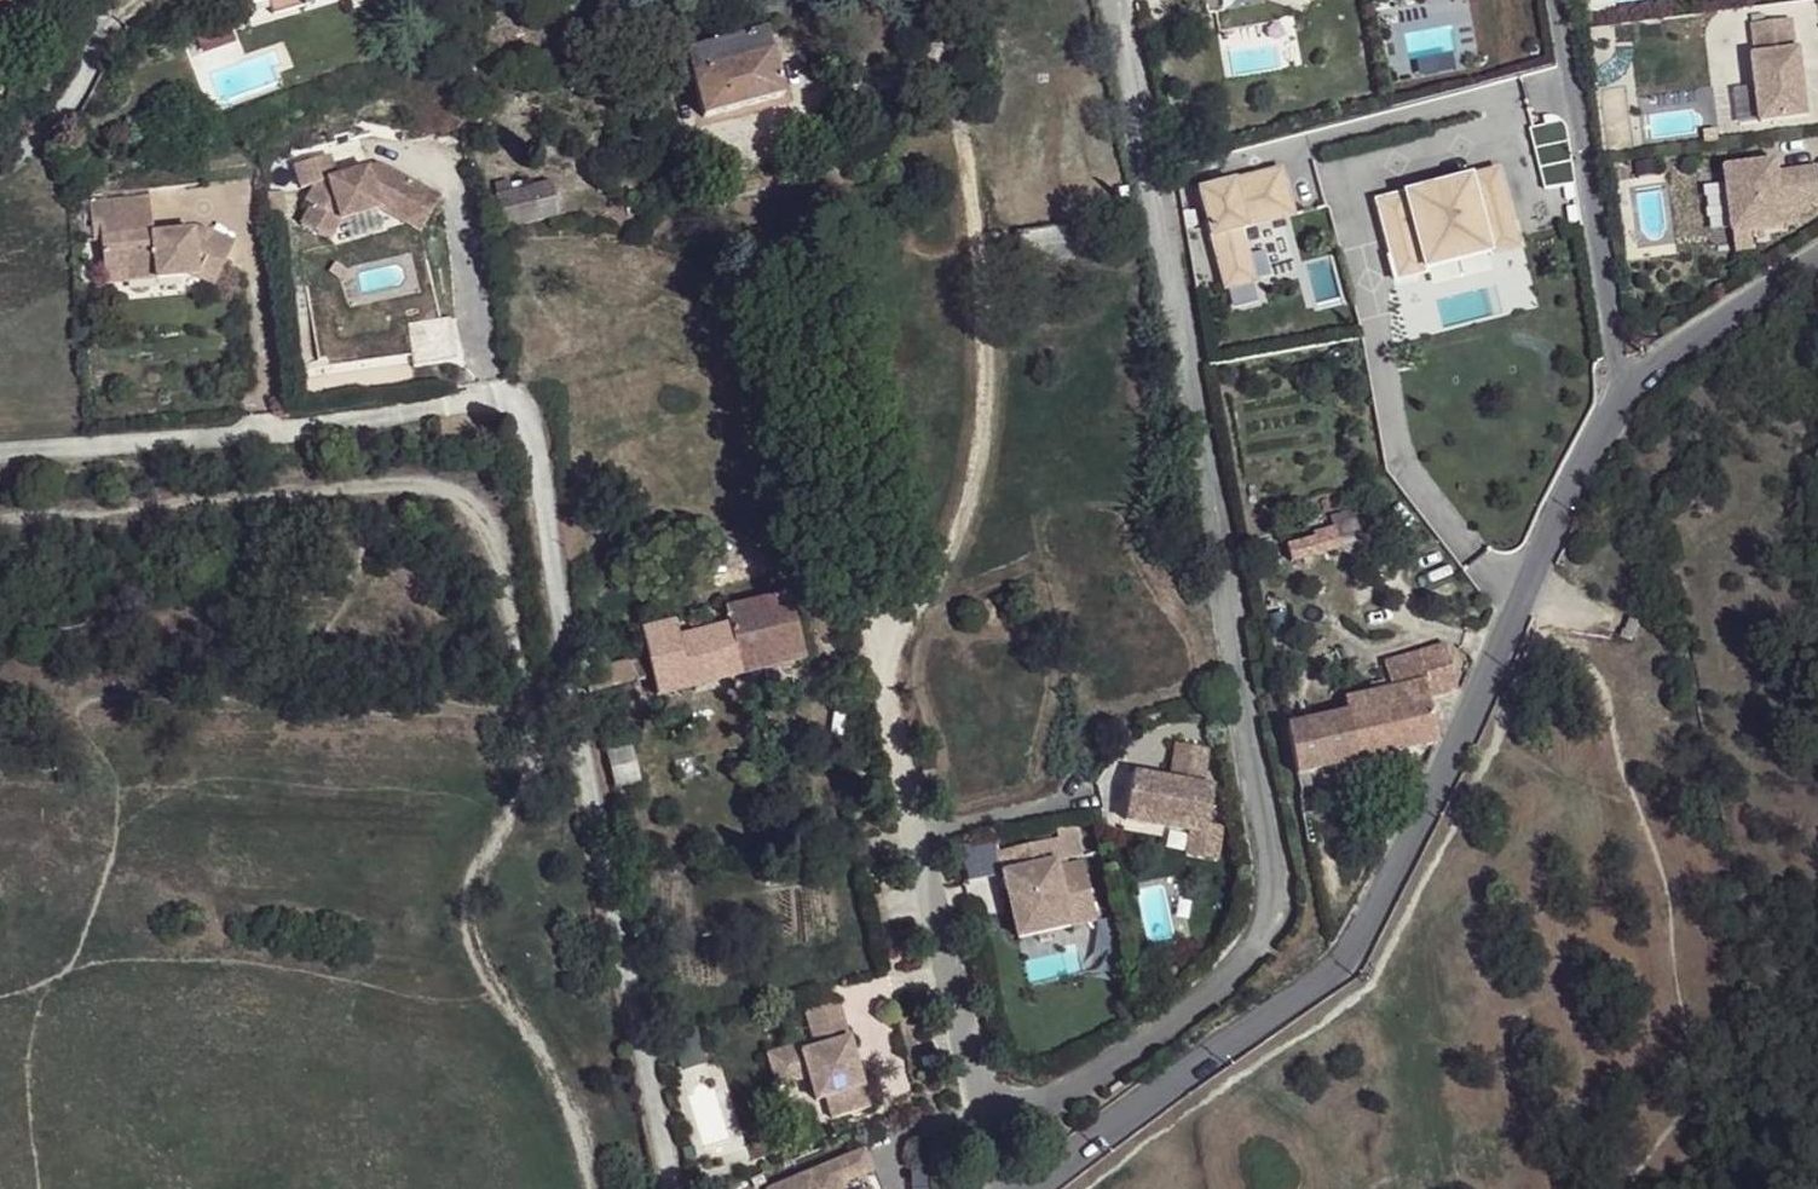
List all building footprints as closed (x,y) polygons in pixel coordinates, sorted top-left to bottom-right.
[(293,2),(297,14),(308,11),(306,7),(327,0),(292,0),(293,2)] [(1754,59),(1763,125),(1810,119),(1801,53),(1798,54),(1794,22),(1754,28),(1758,58),(1754,59)] [(787,98),(770,31),(691,50),(707,117),(787,98)] [(683,58),(672,60),(670,79),(687,75),(683,58)] [(381,212),(422,232),(439,199),(374,166),(340,178),(332,156),(297,167),(310,208),(302,224),(319,233),(328,214),(347,223),(381,212)] [(1728,171),(1739,254),(1757,251),(1755,233),(1788,228),(1785,210),(1817,205),(1817,169),(1780,174),(1779,164),(1728,171)] [(1298,217),(1286,171),(1204,192),(1229,290),(1258,283),(1245,231),(1298,217)] [(1490,259),(1485,241),(1512,235),(1511,232),(1497,176),(1447,188),(1449,195),(1432,200),(1430,192),(1373,206),(1387,262),(1384,263),(1390,287),(1422,279),(1421,276),(1487,260),(1490,259)] [(550,183),(500,194),(507,226),(556,215),(550,183)] [(1447,188),(1430,192),(1432,200),(1449,195),(1447,188)] [(235,243),(203,229),(199,238),(194,236),(170,238),(169,231),(154,232),(151,195),(91,200),(94,237),(102,236),(105,275),(126,273),(127,280),(182,275),(180,270),(199,273),(217,282),(235,243)] [(1090,225),(1019,235),(1024,268),(1095,258),(1090,225)] [(203,229),(169,231),(170,238),(194,236),(199,238),(203,229)] [(1520,255),(1514,231),(1511,232),(1512,235),(1485,241),(1490,259),(1487,260),(1487,263),(1520,255)] [(1331,256),(1299,264),(1311,310),(1344,301),(1331,256)] [(199,273),(180,270),(182,275),(189,275),(215,286),(217,282),(199,273)] [(126,273),(105,275),(106,282),(127,280),(126,273)] [(1288,545),(1292,562),(1339,549),(1338,545),(1382,535),(1376,514),(1313,532),(1314,538),(1288,545)] [(791,596),(726,611),(730,626),(740,674),(806,659),(791,596)] [(1638,617),(1628,613),(1623,626),(1621,626),(1618,633),(1631,638),(1638,617)] [(677,622),(642,629),(657,694),(740,674),(730,626),(680,636),(677,622)] [(1372,688),(1373,697),(1423,686),(1427,701),(1457,692),(1446,647),(1384,663),(1388,684),(1372,688)] [(646,677),(641,657),(577,673),(571,675),(577,696),(646,677)] [(1436,747),(1427,701),(1423,686),(1373,697),(1345,704),(1347,716),(1287,730),(1298,780),(1436,747)] [(631,743),(598,751),(606,788),(641,780),(631,743)] [(1159,783),(1122,778),(1115,825),(1181,835),(1197,836),(1198,827),(1202,789),(1191,787),(1196,750),(1164,746),(1161,771),(1174,773),(1172,785),(1159,783)] [(1161,771),(1159,783),(1172,785),(1174,773),(1161,771)] [(1075,858),(1068,825),(1049,829),(1057,862),(1075,858)] [(1197,836),(1181,835),(1178,859),(1206,863),(1211,828),(1198,827),(1197,836)] [(990,855),(995,876),(1037,867),(1039,873),(1050,871),(1049,864),(1056,862),(1051,841),(990,855)] [(1037,867),(995,876),(1010,940),(1090,922),(1077,864),(1050,871),(1039,873),(1037,867)] [(855,1113),(830,1005),(797,1013),(804,1042),(768,1051),(776,1084),(797,1078),(803,1103),(813,1100),(819,1121),(855,1113)] [(859,1151),(768,1188),(842,1188),(839,1182),(867,1171),(859,1151)]
